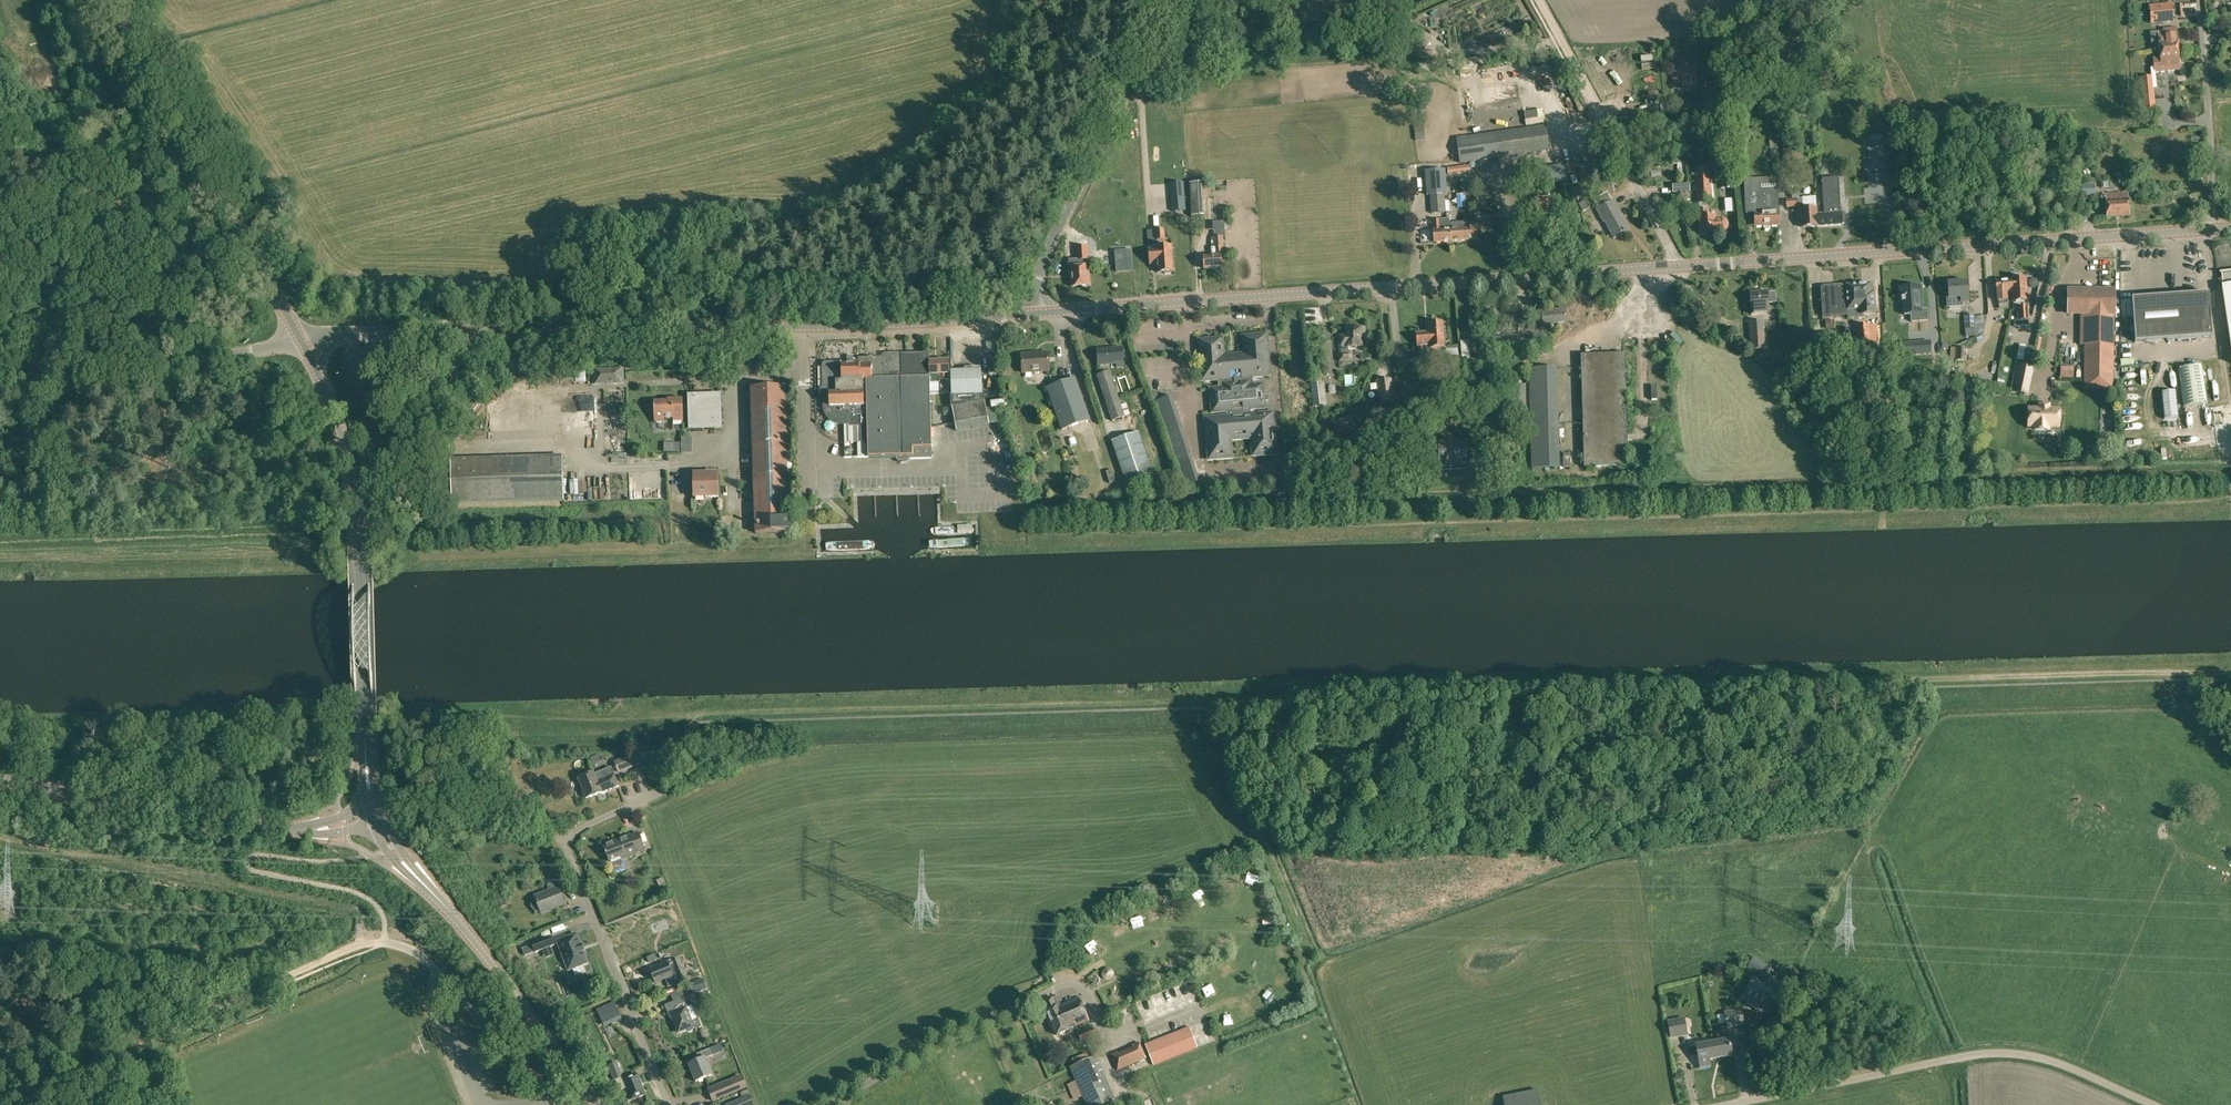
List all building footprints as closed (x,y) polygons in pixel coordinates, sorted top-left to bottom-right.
[(2171,4),(2156,5),(2158,23),(2173,21),(2171,4)] [(2164,31),(2150,32),(2152,43),(2158,42),(2159,50),(2178,48),(2175,27),(2164,28),(2164,31)] [(2141,77),(2143,101),(2154,101),(2153,88),(2156,88),(2155,73),(2180,70),(2179,60),(2178,48),(2159,50),(2160,57),(2152,58),(2153,67),(2151,68),(2152,76),(2148,76),(2141,77)] [(1683,83),(1683,89),(1698,88),(1696,68),(1688,69),(1688,66),(1677,67),(1678,74),(1673,75),(1674,84),(1683,83)] [(1476,68),(1466,70),(1467,76),(1477,75),(1476,68)] [(1518,87),(1511,88),(1513,98),(1520,97),(1518,87)] [(1169,89),(1160,89),(1161,97),(1170,97),(1169,89)] [(1455,138),(1459,164),(1549,151),(1546,125),(1455,138)] [(1415,127),(1416,140),(1425,140),(1424,126),(1415,127)] [(1730,129),(1732,141),(1750,138),(1748,126),(1730,129)] [(1126,131),(1127,139),(1135,138),(1134,131),(1126,131)] [(1783,148),(1784,161),(1804,160),(1803,147),(1783,148)] [(2072,164),(2072,166),(2080,165),(2080,161),(2084,161),(2083,153),(2073,153),(2073,159),(2070,159),(2070,164),(2072,164)] [(1871,162),(1873,177),(1890,177),(1889,161),(1871,162)] [(1448,168),(1449,174),(1470,171),(1469,165),(1448,168)] [(1565,165),(1533,170),(1536,188),(1567,183),(1565,165)] [(1710,167),(1694,168),(1697,203),(1706,203),(1705,190),(1712,190),(1710,167)] [(2127,170),(2127,178),(2135,178),(2135,169),(2127,170)] [(1820,218),(1820,226),(1841,225),(1843,224),(1845,222),(1844,214),(1840,211),(1835,212),(1835,207),(1834,207),(1834,203),(1842,203),(1841,194),(1841,193),(1840,175),(1827,175),(1828,198),(1824,198),(1825,217),(1820,218)] [(1445,177),(1426,178),(1427,195),(1429,194),(1431,214),(1445,213),(1443,193),(1446,193),(1445,177)] [(1764,228),(1765,230),(1769,229),(1770,228),(1770,226),(1779,226),(1777,178),(1744,179),(1745,214),(1754,213),(1754,227),(1764,226),(1764,228)] [(1189,184),(1191,217),(1203,217),(1201,183),(1189,184)] [(2080,185),(2081,197),(2095,197),(2094,184),(2080,185)] [(1792,199),(1798,199),(1799,199),(1799,190),(1791,190),(1792,199)] [(1170,193),(1171,212),(1184,211),(1183,192),(1170,193)] [(2106,205),(2107,218),(2129,216),(2128,203),(2127,203),(2126,193),(2106,195),(2106,205)] [(1466,195),(1457,195),(1457,209),(1467,208),(1466,195)] [(1549,197),(1533,199),(1534,214),(1550,212),(1549,197)] [(1867,197),(1855,198),(1855,207),(1868,206),(1867,197)] [(1801,218),(1802,227),(1817,226),(1820,226),(1820,218),(1825,217),(1824,198),(1822,198),(1822,213),(1817,214),(1816,208),(1815,198),(1798,199),(1799,218),(1801,218)] [(1586,200),(1578,204),(1583,212),(1590,207),(1586,200)] [(1599,209),(1597,209),(1604,222),(1605,221),(1614,237),(1627,229),(1618,214),(1619,213),(1613,201),(1612,201),(1599,209)] [(1708,237),(1711,237),(1713,236),(1714,234),(1713,233),(1717,233),(1717,232),(1722,232),(1725,230),(1727,228),(1727,225),(1726,222),(1724,220),(1721,219),(1715,219),(1715,217),(1707,217),(1707,211),(1699,211),(1700,234),(1707,234),(1707,235),(1708,237)] [(1432,220),(1434,242),(1454,241),(1452,223),(1449,223),(1449,219),(1432,220)] [(1452,223),(1454,241),(1478,240),(1476,221),(1452,223)] [(1156,239),(1156,241),(1165,240),(1165,229),(1155,230),(1147,230),(1148,239),(1156,239)] [(1212,256),(1203,257),(1204,270),(1222,268),(1222,263),(1225,263),(1223,236),(1214,237),(1213,237),(1213,241),(1211,241),(1212,247),(1211,247),(1212,256)] [(1069,258),(1071,286),(1090,285),(1089,266),(1088,260),(1089,260),(1088,246),(1075,247),(1076,257),(1069,258)] [(1165,273),(1165,274),(1171,274),(1171,272),(1173,272),(1172,246),(1157,247),(1157,249),(1149,250),(1150,265),(1158,264),(1158,273),(1165,273)] [(1132,250),(1121,251),(1122,258),(1115,258),(1116,273),(1133,272),(1132,250)] [(2230,351),(2230,271),(2219,273),(2219,274),(2221,273),(2223,286),(2221,287),(2230,351)] [(2011,280),(2010,280),(2011,292),(2012,292),(2012,302),(2027,300),(2025,278),(2011,279),(2011,280)] [(2037,282),(2035,279),(2032,279),(2029,281),(2029,284),(2031,287),(2034,287),(2037,285),(2037,282)] [(1999,301),(1999,304),(2007,303),(2006,292),(2011,292),(2010,280),(1996,281),(1997,301),(1999,301)] [(1961,300),(1961,302),(1968,302),(1967,282),(1948,284),(1949,298),(1951,298),(1951,301),(1961,300)] [(1870,284),(1820,287),(1822,318),(1847,316),(1847,319),(1863,318),(1863,315),(1875,314),(1874,299),(1879,299),(1878,287),(1870,288),(1870,284)] [(1910,313),(1911,322),(1928,321),(1927,309),(1922,309),(1920,286),(1899,288),(1900,303),(1903,302),(1904,314),(1910,313)] [(2068,314),(2114,314),(2114,291),(2068,290),(2068,314)] [(1750,293),(1751,314),(1762,314),(1766,313),(1766,307),(1769,307),(1768,304),(1775,303),(1775,291),(1768,292),(1750,293)] [(2210,310),(2209,293),(2187,295),(2131,298),(2134,343),(2212,337),(2210,310)] [(2018,308),(2018,321),(2029,320),(2028,307),(2018,308)] [(1542,311),(1543,326),(1557,325),(1557,322),(1567,321),(1566,309),(1542,311)] [(1964,315),(1965,329),(1975,328),(1974,314),(1964,315)] [(2117,331),(2116,318),(2107,319),(2107,331),(2117,331)] [(1826,321),(1826,329),(1835,329),(1834,320),(1826,321)] [(1518,322),(1519,332),(1535,330),(1534,321),(1518,322)] [(1749,322),(1751,350),(1765,349),(1763,321),(1749,322)] [(1429,332),(1416,333),(1417,346),(1425,345),(1425,349),(1431,348),(1445,347),(1443,322),(1429,323),(1429,332)] [(1856,325),(1857,343),(1876,342),(1875,325),(1856,325)] [(1338,352),(1339,361),(1351,361),(1351,351),(1348,352),(1348,347),(1362,346),(1361,337),(1365,336),(1364,328),(1346,329),(1346,335),(1339,336),(1340,352),(1338,352)] [(1816,333),(1817,345),(1839,344),(1839,332),(1816,333)] [(1221,339),(1199,341),(1203,380),(1217,379),(1218,387),(1209,388),(1211,414),(1227,413),(1227,415),(1203,417),(1207,461),(1233,459),(1232,442),(1249,440),(1251,458),(1277,455),(1274,411),(1266,412),(1263,383),(1253,383),(1252,376),(1269,375),(1266,335),(1244,337),(1245,354),(1223,356),(1221,339)] [(2085,388),(2112,389),(2113,336),(2103,336),(2086,336),(2085,380),(2085,388)] [(1473,364),(1475,376),(1486,374),(1484,363),(1482,363),(1481,357),(1475,358),(1475,355),(1484,354),(1483,340),(1468,341),(1460,342),(1462,363),(1469,362),(1469,363),(1476,362),(1476,363),(1473,364)] [(2033,349),(2019,346),(2016,361),(2030,364),(2033,349)] [(1117,363),(1117,367),(1123,366),(1122,348),(1097,350),(1099,365),(1117,363)] [(1950,365),(1957,365),(1958,360),(1966,361),(1966,348),(1950,348),(1950,360),(1950,361),(1950,365)] [(1022,355),(1023,373),(1049,371),(1048,353),(1022,355)] [(897,459),(901,462),(906,462),(909,459),(932,458),(931,448),(932,448),(931,409),(908,414),(901,354),(887,355),(884,358),(859,358),(859,362),(854,362),(854,356),(847,356),(847,362),(825,363),(823,365),(824,386),(821,389),(821,394),(823,396),(824,409),(825,415),(828,419),(833,423),(839,425),(850,425),(850,427),(860,426),(860,442),(868,442),(869,457),(897,456),(897,459)] [(908,414),(931,409),(930,383),(940,382),(940,380),(951,380),(951,371),(949,372),(948,361),(929,361),(929,354),(901,354),(908,414)] [(1581,355),(1584,468),(1628,466),(1625,354),(1581,355)] [(2192,359),(2180,362),(2190,399),(2206,395),(2201,375),(2197,361),(2193,362),(2192,359)] [(2032,369),(2017,366),(2012,394),(2027,397),(2032,369)] [(608,380),(608,384),(619,384),(619,380),(619,369),(608,369),(608,380)] [(951,371),(951,380),(952,396),(951,396),(951,404),(951,407),(951,408),(952,407),(954,414),(957,431),(989,425),(984,401),(984,395),(982,395),(981,370),(951,371)] [(1096,376),(1112,422),(1125,417),(1109,371),(1096,376)] [(1047,388),(1062,430),(1089,420),(1075,378),(1047,388)] [(1311,379),(1313,406),(1327,405),(1324,378),(1311,379)] [(1380,392),(1381,403),(1393,401),(1391,379),(1376,381),(1378,392),(1380,392)] [(1511,385),(1512,407),(1526,407),(1526,384),(1511,385)] [(751,388),(756,534),(789,533),(787,469),(785,387),(751,388)] [(689,396),(690,429),(721,428),(720,395),(689,396)] [(1176,466),(1183,488),(1201,483),(1198,473),(1197,473),(1193,460),(1194,460),(1172,396),(1154,402),(1176,466)] [(654,402),(654,422),(665,422),(664,418),(674,418),(674,422),(684,421),(683,405),(683,399),(671,399),(671,402),(654,402)] [(2124,418),(2135,409),(2131,405),(2121,414),(2124,418)] [(944,416),(954,414),(952,407),(951,408),(951,407),(942,408),(944,416)] [(2034,430),(2048,430),(2048,427),(2059,427),(2059,409),(2029,409),(2028,426),(2034,426),(2034,430)] [(1332,420),(1337,433),(1354,427),(1350,414),(1348,415),(1348,417),(1336,421),(1335,419),(1332,420)] [(1377,433),(1382,444),(1392,439),(1387,429),(1377,433)] [(1412,431),(1413,444),(1423,444),(1423,431),(1412,431)] [(743,448),(752,449),(752,432),(743,432),(743,448)] [(1112,442),(1126,483),(1153,474),(1139,432),(1112,442)] [(1439,443),(1440,463),(1469,462),(1468,442),(1451,443),(1451,440),(1446,441),(1446,443),(1439,443)] [(669,445),(669,453),(680,453),(680,445),(669,445)] [(1563,455),(1563,469),(1571,468),(1571,454),(1563,455)] [(451,460),(452,504),(564,500),(562,456),(451,460)] [(1106,472),(1109,483),(1116,481),(1112,470),(1106,472)] [(693,473),(694,498),(719,498),(719,472),(693,473)] [(640,753),(641,760),(659,759),(659,752),(640,753)] [(613,761),(619,773),(640,765),(635,753),(613,761)] [(578,778),(586,799),(602,793),(602,792),(618,786),(611,768),(595,774),(594,772),(578,778)] [(499,818),(504,824),(515,815),(510,809),(499,818)] [(612,863),(615,871),(625,867),(622,859),(636,854),(636,853),(644,850),(638,833),(630,836),(630,835),(603,845),(610,864),(612,863)] [(540,911),(541,913),(565,904),(561,892),(561,886),(557,882),(548,886),(550,891),(535,897),(536,899),(532,901),(532,907),(536,912),(540,911)] [(1199,891),(1202,903),(1210,902),(1208,889),(1199,891)] [(494,895),(498,908),(507,905),(503,892),(494,895)] [(1149,910),(1153,919),(1161,915),(1157,906),(1149,910)] [(560,915),(562,921),(571,917),(569,911),(560,915)] [(1138,929),(1147,925),(1142,913),(1132,918),(1138,929)] [(1276,918),(1269,921),(1271,928),(1279,925),(1276,918)] [(1116,934),(1124,932),(1121,921),(1113,923),(1116,934)] [(610,928),(612,935),(621,932),(619,925),(610,928)] [(643,930),(624,939),(628,947),(646,938),(643,930)] [(573,969),(575,976),(586,971),(584,965),(588,963),(583,952),(584,951),(582,946),(581,946),(577,934),(557,941),(568,970),(573,969)] [(532,943),(535,952),(554,945),(551,936),(532,943)] [(649,948),(660,946),(658,938),(647,941),(649,948)] [(1084,941),(1087,951),(1096,948),(1092,938),(1084,941)] [(656,960),(654,955),(647,958),(649,963),(656,960)] [(1746,970),(1762,979),(1769,965),(1754,956),(1746,970)] [(666,979),(669,987),(687,979),(680,960),(672,963),(674,966),(670,968),(668,962),(650,969),(655,983),(666,979)] [(1163,1019),(1253,986),(1244,960),(1133,1001),(1143,1027),(1164,1019),(1163,1019)] [(1106,980),(1108,980),(1110,980),(1112,979),(1114,977),(1114,975),(1114,973),(1114,971),(1113,970),(1111,968),(1109,968),(1107,968),(1105,968),(1103,970),(1102,971),(1102,973),(1102,976),(1103,978),(1104,979),(1106,980)] [(707,989),(703,978),(690,984),(694,994),(707,989)] [(1740,1000),(1762,1013),(1775,992),(1752,978),(1740,1000)] [(670,1014),(678,1033),(686,1030),(690,1031),(701,1027),(697,1019),(691,1021),(686,1007),(688,1006),(685,997),(682,990),(671,995),(674,1001),(665,1005),(669,1014),(670,1014)] [(1045,1010),(1057,1036),(1071,1030),(1070,1029),(1089,1020),(1079,997),(1059,1006),(1056,997),(1054,998),(1053,997),(1043,1002),(1046,1010),(1045,1010)] [(1145,1044),(1153,1066),(1266,1022),(1257,999),(1145,1044)] [(596,1009),(605,1028),(623,1019),(614,1001),(596,1009)] [(1724,1012),(1727,1028),(1745,1025),(1742,1009),(1724,1012)] [(1199,1014),(1201,1020),(1210,1016),(1208,1010),(1199,1014)] [(1750,1025),(1757,1030),(1762,1020),(1755,1016),(1750,1025)] [(1667,1021),(1671,1039),(1688,1036),(1685,1018),(1667,1021)] [(1078,1034),(1081,1042),(1097,1036),(1093,1027),(1078,1034)] [(1718,1041),(1713,1042),(1714,1050),(1716,1049),(1718,1058),(1732,1056),(1729,1039),(1728,1039),(1726,1031),(1717,1032),(1718,1041)] [(1110,1054),(1118,1071),(1147,1058),(1140,1043),(1139,1042),(1133,1044),(1134,1046),(1118,1053),(1117,1051),(1110,1054)] [(1696,1045),(1700,1068),(1710,1066),(1709,1060),(1718,1058),(1716,1049),(1714,1050),(1713,1042),(1696,1045)] [(689,1064),(696,1082),(712,1075),(705,1058),(712,1055),(710,1048),(697,1054),(700,1060),(689,1064)] [(1073,1066),(1091,1104),(1102,1104),(1114,1100),(1095,1057),(1073,1066)] [(608,1066),(614,1080),(615,1080),(623,1077),(617,1062),(608,1066)] [(624,1080),(627,1088),(632,1100),(645,1094),(638,1074),(624,1080)] [(707,1089),(713,1103),(737,1093),(732,1079),(707,1089)] [(1504,1104),(1541,1104),(1538,1089),(1502,1096),(1504,1104)] [(726,1104),(755,1104),(751,1095),(725,1104),(726,1104)]
